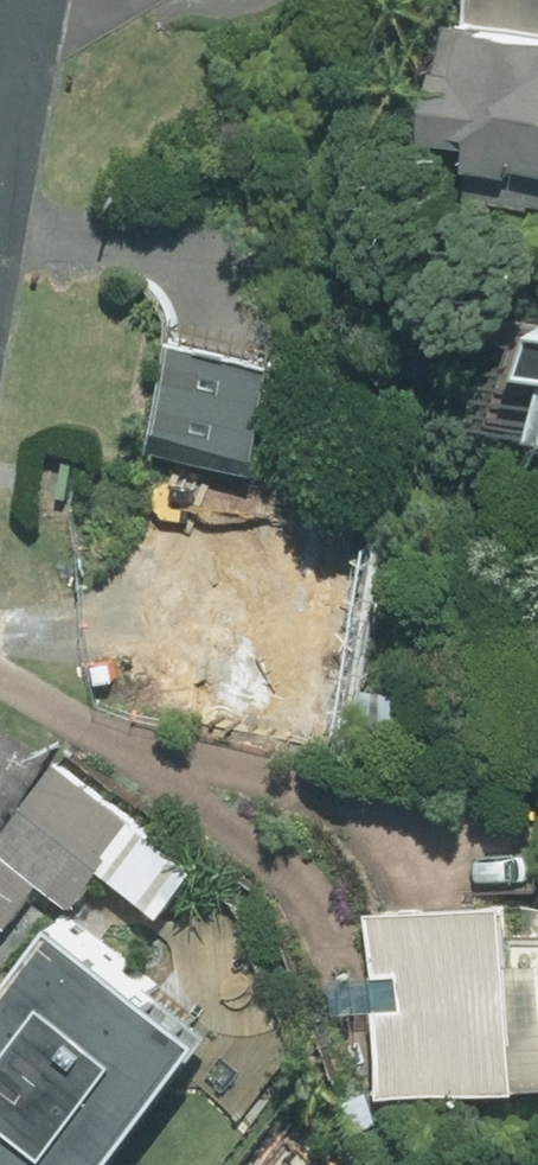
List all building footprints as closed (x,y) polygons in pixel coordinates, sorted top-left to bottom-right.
[(482,7),(474,45),(455,43),(443,111),(479,119),(475,138),(485,140),(477,177),(537,189),(537,18),(482,7)] [(279,354),(172,335),(152,447),(259,466),(279,354)] [(151,483),(193,491),(198,462),(157,454),(151,483)] [(334,518),(214,500),(185,702),(305,718),(334,518)] [(67,761),(0,849),(0,917),(13,927),(48,880),(80,905),(145,820),(67,761)] [(537,1073),(537,923),(521,924),(519,892),(375,904),(382,976),(375,976),(384,1086),(537,1073)] [(66,909),(0,995),(0,1164),(107,1164),(216,1022),(66,909)] [(376,1081),(349,1091),(361,1119),(387,1107),(376,1081)] [(249,1164),(358,1164),(365,1156),(293,1105),(249,1164)]
